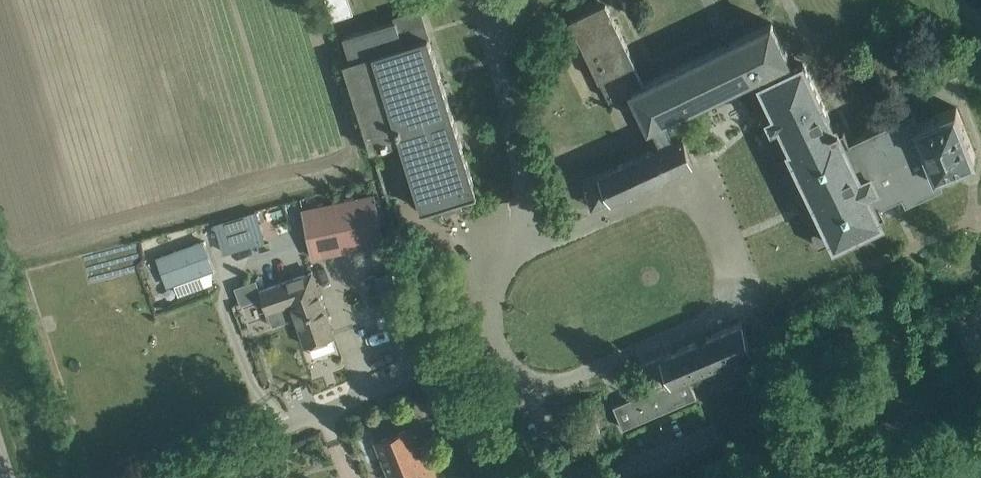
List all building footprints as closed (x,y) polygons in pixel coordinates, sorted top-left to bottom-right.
[(348,0),(325,0),(332,21),(353,14),(348,0)] [(913,110),(878,126),(851,139),(845,126),(841,128),(839,124),(834,126),(803,63),(791,68),(787,59),(789,58),(772,22),(643,84),(634,64),(635,63),(606,2),(570,19),(600,80),(610,100),(633,89),(650,125),(652,124),(656,132),(648,135),(654,148),(584,181),(592,208),(615,197),(692,161),(683,135),(677,137),(671,124),(667,126),(664,118),(743,80),(766,127),(763,128),(771,144),(770,145),(801,209),(819,246),(835,238),(836,240),(840,239),(839,235),(876,217),(878,221),(882,219),(880,215),(886,212),(881,202),(890,198),(904,191),(907,199),(942,182),(938,172),(976,157),(957,106),(918,122),(913,110)] [(345,62),(366,130),(372,150),(401,140),(422,208),(422,210),(440,204),(443,214),(462,208),(460,198),(477,193),(477,191),(421,13),(344,36),(351,60),(345,62)] [(313,256),(358,246),(378,242),(377,238),(384,237),(375,195),(369,196),(368,194),(350,198),(317,205),(303,208),(307,227),(313,256)] [(257,209),(215,222),(224,252),(266,240),(257,209)] [(202,240),(157,257),(168,286),(213,270),(202,240)] [(272,324),(296,316),(291,303),(320,293),(312,272),(260,290),(272,324)] [(291,303),(296,316),(306,346),(335,336),(320,293),(291,303)] [(404,314),(399,298),(385,302),(390,318),(404,314)] [(740,352),(747,350),(750,348),(742,321),(641,364),(649,390),(614,406),(623,428),(697,397),(687,375),(724,359),(730,373),(747,367),(740,352)] [(434,454),(423,459),(410,428),(377,441),(392,477),(444,477),(434,454)]
